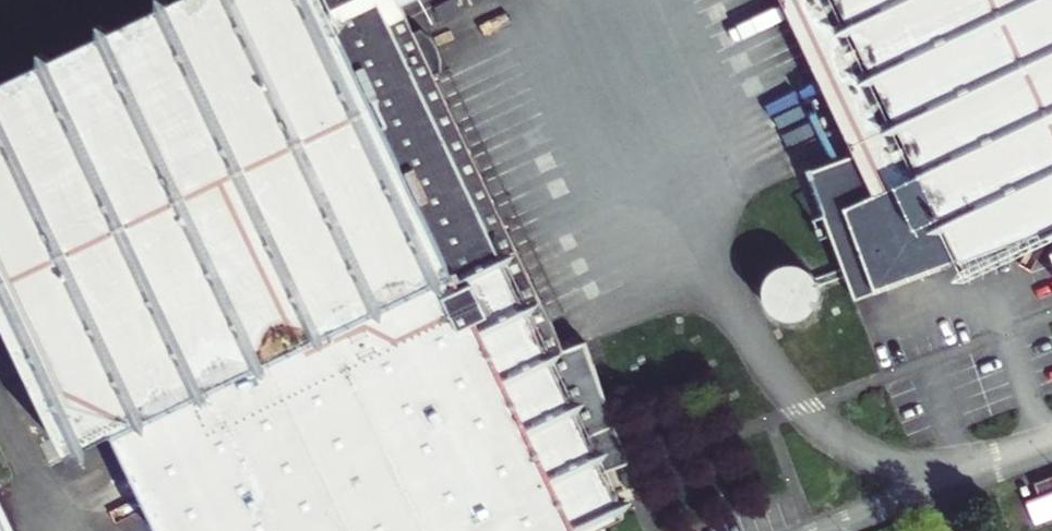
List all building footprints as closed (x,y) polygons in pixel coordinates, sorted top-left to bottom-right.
[(399,0),(179,0),(0,85),(0,313),(66,454),(111,433),(157,530),(604,530),(601,523),(620,516),(600,475),(629,464),(585,343),(564,350),(451,109),(431,66),(403,8),(399,0)] [(854,154),(807,171),(855,298),(1051,227),(1051,0),(781,0),(854,154)] [(431,66),(451,109),(458,105),(458,103),(458,99),(457,93),(456,89),(455,86),(453,81),(451,77),(449,74),(446,70),(444,68),(442,66),(440,64),(438,63),(431,66)] [(501,189),(554,168),(549,154),(495,176),(501,189)] [(811,262),(756,265),(759,315),(813,313),(811,262)] [(1034,480),(1051,514),(1051,473),(1034,480)] [(1051,518),(1051,514),(1034,480),(1039,493),(1026,498),(1036,524),(1051,518)] [(0,507),(0,530),(11,530),(0,507)]
